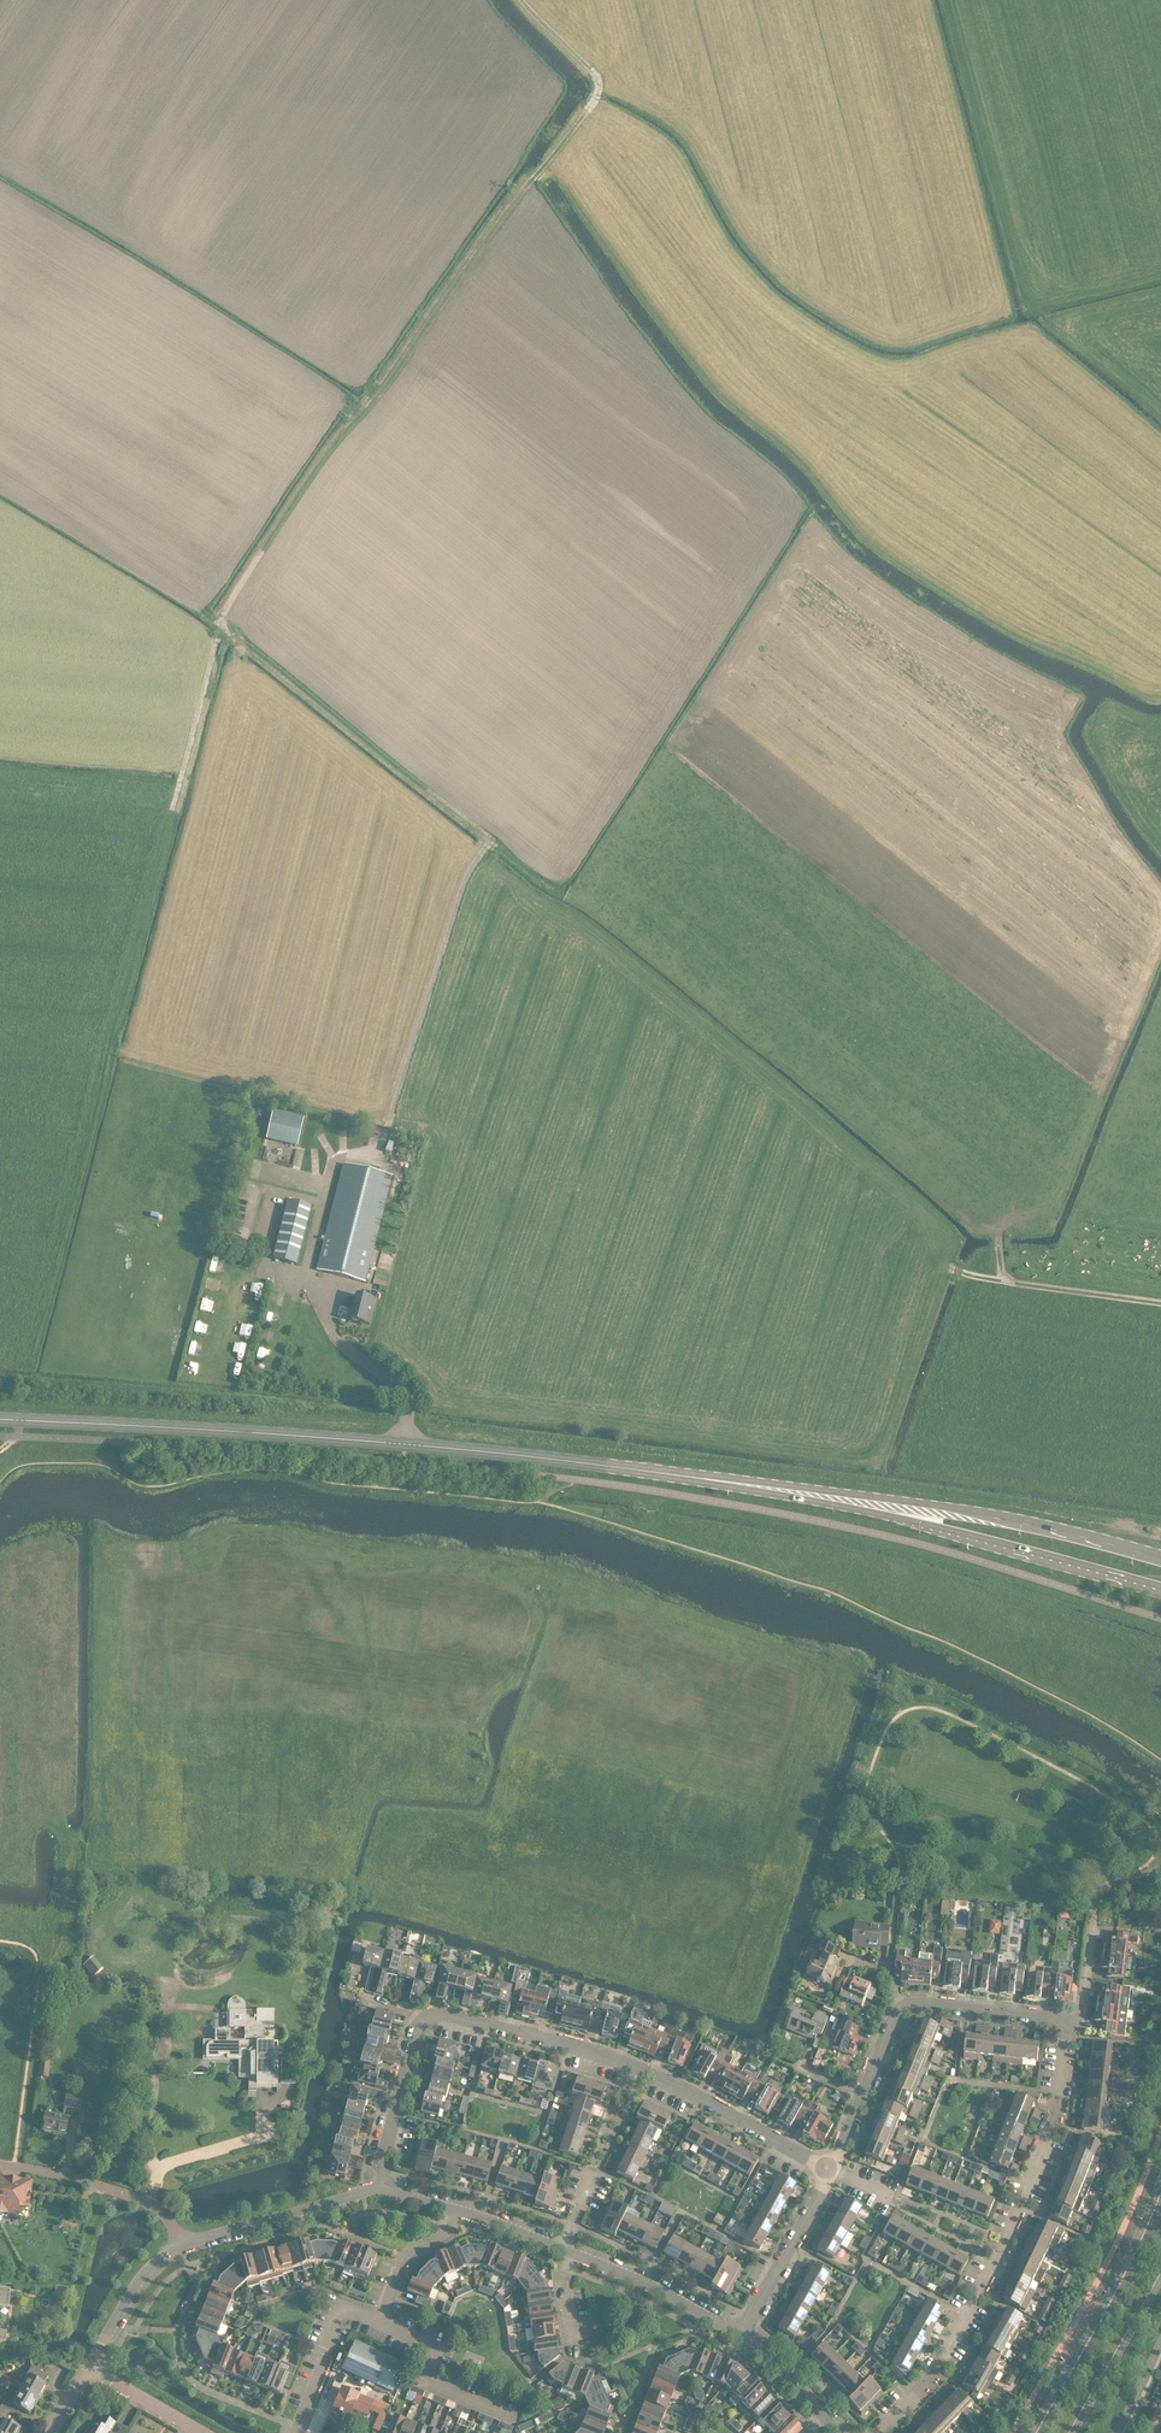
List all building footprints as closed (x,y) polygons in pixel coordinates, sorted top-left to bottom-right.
[(265,1140),(297,1148),(303,1118),(272,1111),(265,1140)] [(343,1164),(318,1264),(316,1270),(364,1282),(391,1177),(343,1164)] [(295,1265),(310,1206),(287,1201),(272,1259),(295,1265)] [(349,1320),(369,1325),(377,1293),(370,1291),(368,1298),(355,1295),(349,1320)] [(942,1898),(941,1907),(949,1908),(950,1899),(942,1898)] [(1154,1927),(1155,1920),(1138,1918),(1137,1925),(1154,1927)] [(890,1927),(855,1923),(852,1946),(879,1949),(880,1945),(887,1946),(890,1927)] [(1103,1939),(1102,1954),(1125,1957),(1127,1943),(1137,1944),(1138,1936),(1111,1933),(1111,1940),(1103,1939)] [(806,1976),(812,1978),(830,1985),(840,1959),(839,1959),(840,1958),(837,1957),(840,1948),(836,1947),(822,1941),(817,1952),(822,1954),(819,1962),(812,1960),(806,1976)] [(350,1951),(359,1954),(361,1947),(352,1944),(350,1951)] [(919,1953),(918,1961),(915,1984),(930,1986),(930,1979),(938,1980),(942,1948),(934,1947),(933,1955),(919,1953)] [(363,1992),(373,1994),(383,1953),(365,1948),(361,1966),(369,1968),(363,1992)] [(972,1991),(986,1993),(987,1985),(995,1986),(998,1955),(997,1955),(998,1949),(992,1949),(991,1954),(990,1954),(989,1961),(975,1959),(972,1991)] [(901,1975),(901,1982),(915,1984),(918,1961),(904,1959),(905,1951),(897,1950),(894,1974),(901,1975)] [(947,1950),(945,1964),(942,1987),(959,1989),(960,1982),(967,1983),(970,1959),(971,1953),(947,1950)] [(383,1953),(373,1994),(382,1996),(387,1976),(395,1978),(396,1977),(401,1957),(383,1953)] [(1133,1958),(1125,1957),(1102,1954),(1100,1968),(1107,1969),(1106,1977),(1131,1980),(1132,1972),(1133,1958)] [(407,2005),(408,2002),(417,1964),(419,1959),(409,1956),(408,1957),(401,1955),(401,1957),(396,1977),(402,1979),(405,1983),(400,2003),(407,2005)] [(1055,1993),(1054,2001),(1069,2002),(1070,1992),(1076,1993),(1077,1985),(1071,1984),(1073,1971),(1059,1969),(1059,1962),(1052,1961),(1051,1968),(1048,1993),(1055,1993)] [(97,1963),(87,1971),(92,1977),(102,1968),(97,1963)] [(1002,1970),(999,1994),(1013,1996),(1014,1990),(1021,1991),(1025,1965),(1017,1964),(1016,1965),(1002,1963),(1002,1970)] [(417,1964),(408,2002),(417,2004),(421,1989),(424,1989),(425,1985),(431,1986),(435,1968),(417,1964)] [(446,1987),(454,1989),(458,1972),(440,1967),(434,1993),(432,1999),(443,2001),(446,1987)] [(1041,1992),(1048,1993),(1051,1968),(1043,1967),(1042,1975),(1028,1974),(1025,1997),(1040,1999),(1041,1992)] [(476,1976),(458,1972),(454,1989),(464,1992),(464,1995),(465,1996),(462,2007),(468,2008),(470,2000),(470,1996),(475,1979),(476,1976)] [(839,1997),(862,2006),(865,1998),(872,2001),(876,1990),(869,1987),(870,1984),(855,1978),(853,1982),(846,1979),(839,1997)] [(470,1996),(470,2000),(468,2008),(473,2009),(474,2004),(477,2005),(479,2002),(480,1999),(488,2001),(492,1983),(475,1979),(470,1996)] [(495,2014),(506,2017),(512,1996),(508,1995),(510,1988),(500,1985),(501,1981),(494,1980),(493,1983),(492,1983),(488,2001),(500,2004),(500,2006),(497,2006),(495,2014)] [(515,2013),(528,2016),(534,1993),(521,1990),(523,1983),(516,1981),(515,1984),(512,1996),(519,1998),(515,2013)] [(1097,1992),(1095,2007),(1119,2009),(1121,1995),(1129,1996),(1130,1988),(1105,1985),(1104,1993),(1097,1992)] [(536,1987),(534,1993),(528,2016),(542,2020),(546,2005),(552,2006),(556,1992),(554,1991),(551,1990),(536,1987)] [(560,2017),(558,2024),(572,2028),(578,2005),(579,1999),(566,1995),(566,1993),(558,1991),(552,2015),(560,2017)] [(205,2050),(205,2058),(206,2058),(206,2057),(218,2057),(218,2055),(226,2055),(226,2058),(240,2058),(239,2077),(240,2077),(255,2077),(255,2084),(277,2084),(277,2043),(264,2042),(264,2027),(273,2027),(273,2011),(245,2011),(245,2007),(245,2006),(245,2005),(245,2004),(244,2003),(244,2002),(243,2002),(243,2001),(242,2001),(242,2000),(241,2000),(240,1999),(239,1999),(238,1999),(238,1998),(237,1998),(236,1998),(235,1998),(235,1999),(234,1999),(233,1999),(232,2000),(231,2001),(230,2002),(230,2003),(229,2003),(229,2004),(229,2005),(228,2006),(228,2007),(228,2011),(228,2026),(247,2027),(247,2040),(228,2040),(228,2030),(214,2030),(214,2037),(214,2042),(213,2042),(212,2042),(211,2042),(210,2043),(209,2043),(208,2044),(207,2044),(207,2045),(206,2046),(206,2047),(205,2048),(205,2050)] [(578,2005),(572,2028),(586,2031),(588,2024),(595,2026),(601,2004),(586,2000),(585,2006),(578,2005)] [(602,2028),(600,2035),(615,2038),(621,2015),(618,2015),(619,2011),(618,2009),(608,2006),(601,2004),(595,2026),(602,2028)] [(1127,2010),(1119,2009),(1095,2007),(1094,2021),(1101,2022),(1099,2033),(1124,2036),(1127,2010)] [(628,2039),(626,2046),(639,2051),(648,2029),(640,2026),(644,2016),(642,2012),(632,2009),(621,2036),(628,2039)] [(370,2030),(385,2034),(387,2035),(390,2025),(402,2028),(404,2018),(375,2010),(374,2012),(370,2030)] [(787,2028),(811,2038),(814,2031),(821,2034),(827,2019),(815,2014),(814,2019),(794,2011),(787,2028)] [(853,2056),(860,2040),(853,2037),(857,2027),(836,2019),(831,2017),(829,2021),(834,2024),(832,2030),(837,2032),(831,2047),(853,2056)] [(941,2035),(949,2039),(953,2028),(959,2031),(960,2022),(953,2021),(951,2024),(937,2018),(934,2025),(922,2020),(919,2019),(913,2033),(934,2041),(937,2033),(941,2035)] [(639,2051),(653,2057),(656,2050),(663,2053),(672,2030),(672,2028),(665,2025),(664,2029),(658,2026),(656,2032),(648,2029),(639,2051)] [(356,2045),(363,2047),(395,2055),(396,2049),(382,2045),(385,2034),(370,2030),(360,2028),(356,2045)] [(666,2062),(680,2067),(689,2045),(682,2043),(685,2035),(672,2030),(663,2053),(669,2055),(666,2062)] [(934,2041),(913,2033),(908,2047),(911,2048),(940,2060),(943,2053),(935,2050),(935,2051),(930,2049),(934,2041)] [(1143,2041),(1150,2042),(1154,2043),(1155,2036),(1144,2034),(1143,2041)] [(977,2060),(978,2055),(980,2037),(965,2035),(962,2058),(977,2060)] [(995,2039),(980,2037),(978,2055),(993,2057),(995,2039)] [(433,2060),(435,2061),(450,2065),(456,2043),(438,2039),(433,2060)] [(995,2039),(993,2057),(992,2061),(1006,2063),(1009,2040),(995,2039)] [(1021,2065),(1022,2060),(1024,2042),(1009,2040),(1006,2063),(1021,2065)] [(1039,2044),(1024,2042),(1022,2060),(1037,2062),(1039,2044)] [(1112,2045),(1094,2043),(1092,2058),(1110,2060),(1117,2061),(1118,2053),(1111,2052),(1112,2045)] [(699,2056),(690,2072),(703,2079),(706,2073),(713,2076),(725,2055),(726,2052),(724,2051),(725,2050),(717,2046),(714,2050),(704,2044),(703,2045),(702,2045),(696,2054),(699,2056)] [(359,2065),(361,2065),(376,2069),(378,2063),(379,2063),(382,2059),(393,2062),(395,2055),(363,2047),(359,2065)] [(905,2054),(903,2060),(927,2070),(930,2063),(938,2066),(940,2060),(911,2048),(908,2056),(905,2054)] [(502,2055),(484,2050),(480,2068),(497,2072),(502,2055)] [(511,2057),(502,2055),(497,2072),(497,2075),(514,2079),(519,2062),(510,2059),(511,2057)] [(715,2086),(728,2093),(740,2073),(728,2066),(731,2059),(725,2055),(713,2076),(719,2080),(715,2086)] [(1110,2060),(1092,2058),(1090,2072),(1108,2074),(1110,2060)] [(280,2073),(295,2073),(295,2059),(280,2059),(280,2073)] [(932,2081),(932,2080),(925,2076),(927,2070),(903,2060),(901,2065),(904,2067),(901,2075),(930,2086),(932,2081)] [(36,2076),(47,2077),(48,2063),(38,2061),(36,2076)] [(431,2079),(448,2083),(453,2065),(450,2065),(435,2061),(431,2079)] [(519,2062),(514,2079),(532,2084),(536,2066),(519,2062)] [(537,2064),(536,2066),(532,2084),(531,2086),(545,2090),(549,2088),(552,2079),(555,2080),(558,2069),(537,2064)] [(388,2082),(376,2079),(378,2070),(376,2069),(361,2065),(356,2083),(350,2081),(349,2084),(383,2092),(386,2091),(388,2082)] [(744,2094),(751,2098),(763,2076),(764,2075),(757,2071),(752,2080),(740,2073),(728,2093),(741,2101),(744,2094)] [(1108,2074),(1090,2072),(1088,2086),(1106,2088),(1114,2089),(1114,2083),(1107,2082),(1108,2074)] [(894,2081),(892,2087),(912,2095),(915,2087),(920,2089),(919,2090),(927,2093),(930,2086),(901,2075),(898,2082),(894,2081)] [(575,2080),(570,2095),(576,2097),(584,2099),(589,2085),(584,2083),(586,2079),(577,2076),(575,2080)] [(757,2101),(753,2108),(766,2115),(771,2107),(775,2110),(783,2097),(778,2094),(782,2087),(763,2076),(751,2098),(757,2101)] [(426,2096),(441,2100),(444,2101),(448,2083),(431,2079),(426,2096)] [(594,2086),(589,2085),(584,2099),(593,2102),(599,2104),(604,2089),(603,2089),(605,2085),(596,2082),(594,2086)] [(1123,2084),(1122,2090),(1135,2092),(1135,2085),(1123,2084)] [(380,2094),(363,2090),(350,2086),(348,2096),(342,2094),(340,2103),(346,2104),(363,2109),(367,2096),(372,2098),(372,2100),(378,2101),(380,2094)] [(1088,2086),(1087,2101),(1105,2103),(1106,2088),(1088,2086)] [(912,2095),(892,2087),(890,2092),(893,2094),(890,2101),(890,2102),(919,2113),(921,2107),(914,2104),(913,2105),(909,2103),(912,2095)] [(561,2098),(563,2092),(560,2091),(556,2090),(554,2096),(561,2098)] [(66,2093),(64,2107),(79,2110),(80,2110),(85,2111),(88,2097),(76,2095),(66,2093)] [(1026,2098),(1017,2095),(1012,2109),(1040,2120),(1042,2113),(1035,2110),(1034,2111),(1031,2110),(1034,2102),(1037,2103),(1041,2094),(1028,2093),(1026,2098)] [(424,2096),(419,2113),(437,2118),(439,2109),(444,2110),(447,2101),(444,2101),(441,2100),(426,2096),(424,2096)] [(576,2097),(571,2110),(589,2116),(593,2102),(584,2099),(576,2097)] [(792,2121),(798,2125),(811,2103),(804,2099),(800,2107),(783,2097),(775,2110),(780,2113),(776,2120),(789,2127),(792,2121)] [(880,2107),(878,2112),(898,2120),(901,2113),(909,2116),(908,2117),(916,2120),(919,2113),(890,2102),(890,2101),(887,2100),(883,2108),(880,2107)] [(635,2118),(640,2121),(648,2125),(655,2111),(650,2109),(652,2105),(644,2101),(641,2104),(635,2118)] [(1085,2115),(1103,2117),(1110,2118),(1111,2111),(1104,2110),(1105,2103),(1087,2101),(1085,2115)] [(801,2134),(814,2142),(815,2140),(821,2144),(832,2125),(813,2114),(817,2107),(811,2103),(798,2125),(805,2128),(801,2134)] [(363,2109),(346,2104),(341,2122),(371,2129),(373,2120),(361,2117),(363,2109)] [(1007,2107),(1002,2120),(1023,2129),(1027,2120),(1030,2122),(1029,2123),(1037,2126),(1040,2120),(1012,2109),(1007,2107)] [(648,2125),(657,2129),(662,2132),(669,2117),(668,2117),(670,2113),(662,2109),(660,2113),(655,2111),(648,2125)] [(571,2110),(567,2123),(567,2124),(584,2129),(589,2116),(571,2110)] [(550,2111),(547,2117),(554,2120),(556,2113),(550,2111)] [(876,2127),(905,2139),(911,2141),(912,2137),(906,2135),(907,2132),(900,2129),(899,2130),(895,2128),(898,2120),(878,2112),(876,2118),(879,2119),(876,2127)] [(41,2130),(64,2135),(67,2118),(44,2113),(41,2130)] [(1101,2132),(1103,2118),(1103,2117),(1085,2115),(1083,2130),(1101,2132)] [(1020,2137),(1023,2129),(1002,2120),(997,2134),(1029,2146),(1032,2140),(1024,2137),(1023,2138),(1020,2137)] [(657,2129),(648,2125),(640,2121),(634,2134),(650,2142),(657,2129)] [(337,2139),(352,2143),(355,2144),(358,2131),(369,2134),(371,2129),(341,2122),(337,2139)] [(567,2124),(563,2137),(580,2143),(584,2129),(567,2124)] [(706,2132),(693,2124),(684,2140),(692,2144),(690,2149),(695,2152),(698,2148),(697,2147),(706,2132)] [(909,2146),(911,2141),(905,2139),(876,2127),(873,2135),(869,2134),(867,2139),(887,2147),(890,2139),(895,2141),(894,2142),(902,2145),(903,2144),(909,2146)] [(467,2140),(469,2133),(462,2132),(460,2138),(467,2140)] [(697,2147),(698,2148),(710,2154),(719,2139),(706,2132),(697,2147)] [(644,2155),(650,2142),(634,2134),(628,2147),(644,2155)] [(997,2134),(991,2147),(1013,2156),(1016,2147),(1019,2148),(1018,2150),(1026,2153),(1029,2146),(997,2134)] [(1073,2149),(1077,2150),(1094,2157),(1098,2158),(1100,2152),(1099,2150),(1097,2149),(1099,2143),(1079,2135),(1073,2149)] [(674,2144),(677,2139),(671,2136),(668,2141),(674,2144)] [(575,2157),(580,2143),(563,2137),(558,2151),(575,2157)] [(335,2139),(330,2156),(361,2164),(363,2159),(357,2157),(349,2155),(352,2143),(337,2139),(335,2139)] [(495,2148),(497,2141),(491,2139),(489,2146),(495,2148)] [(719,2139),(710,2154),(723,2162),(732,2146),(719,2139)] [(884,2155),(887,2147),(867,2139),(865,2145),(868,2146),(865,2155),(894,2166),(896,2160),(889,2157),(888,2157),(884,2155)] [(419,2151),(417,2156),(432,2159),(435,2151),(436,2145),(421,2141),(417,2140),(414,2150),(419,2151)] [(538,2147),(545,2150),(547,2144),(540,2141),(538,2147)] [(913,2159),(914,2160),(919,2162),(924,2152),(923,2151),(926,2145),(920,2142),(917,2149),(918,2149),(913,2159)] [(1120,2142),(1119,2149),(1126,2150),(1127,2144),(1120,2142)] [(512,2152),(514,2145),(508,2143),(506,2150),(512,2152)] [(732,2146),(723,2162),(735,2169),(744,2153),(732,2146)] [(638,2168),(644,2155),(628,2147),(622,2160),(638,2168)] [(1013,2156),(991,2147),(986,2161),(1018,2174),(1021,2167),(1013,2164),(1012,2165),(1009,2164),(1013,2156)] [(910,2157),(912,2151),(905,2148),(903,2154),(910,2157)] [(975,2152),(970,2150),(967,2156),(973,2158),(975,2152)] [(1071,2163),(1095,2173),(1098,2165),(1091,2162),(1094,2157),(1077,2150),(1071,2163)] [(435,2151),(432,2159),(430,2168),(444,2172),(448,2154),(435,2151)] [(542,2154),(535,2152),(533,2159),(540,2161),(542,2154)] [(941,2159),(947,2161),(950,2154),(944,2152),(941,2159)] [(749,2176),(757,2160),(744,2153),(735,2169),(749,2176)] [(444,2172),(458,2175),(462,2158),(448,2154),(444,2172)] [(956,2157),(950,2154),(947,2161),(953,2163),(956,2157)] [(664,2164),(667,2158),(661,2155),(658,2161),(655,2159),(655,2160),(664,2164)] [(330,2156),(326,2174),(343,2178),(346,2166),(352,2168),(352,2169),(360,2171),(361,2164),(330,2156)] [(416,2160),(412,2159),(409,2169),(414,2170),(413,2170),(429,2174),(430,2168),(432,2159),(417,2156),(416,2160)] [(901,2156),(897,2165),(904,2168),(908,2158),(901,2156)] [(476,2161),(462,2158),(458,2175),(472,2179),(476,2161)] [(632,2181),(638,2168),(622,2160),(615,2173),(632,2181)] [(664,2164),(655,2160),(653,2165),(655,2166),(655,2167),(662,2170),(664,2164)] [(476,2161),(472,2179),(486,2182),(490,2165),(476,2161)] [(695,2166),(688,2162),(684,2168),(691,2172),(695,2166)] [(764,2172),(767,2167),(761,2163),(758,2169),(764,2172)] [(968,2169),(974,2172),(977,2165),(971,2163),(968,2169)] [(1066,2177),(1090,2186),(1095,2173),(1071,2163),(1066,2177)] [(977,2165),(974,2172),(980,2174),(983,2168),(977,2165)] [(514,2172),(499,2168),(494,2185),(508,2190),(514,2172)] [(906,2185),(920,2190),(926,2174),(912,2168),(906,2185)] [(1106,2170),(1103,2176),(1110,2179),(1112,2173),(1106,2170)] [(990,2171),(989,2174),(989,2175),(988,2176),(995,2179),(997,2173),(990,2171)] [(527,2177),(514,2172),(508,2190),(521,2194),(527,2177)] [(709,2174),(705,2180),(711,2183),(714,2177),(709,2174)] [(940,2179),(926,2174),(920,2190),(933,2196),(940,2179)] [(1006,2177),(1000,2175),(998,2181),(1004,2184),(1006,2177)] [(542,2176),(541,2181),(538,2190),(553,2195),(554,2190),(558,2191),(561,2182),(557,2181),(557,2180),(542,2176)] [(779,2176),(771,2189),(787,2198),(794,2185),(779,2176)] [(1110,2179),(1103,2176),(1101,2182),(1108,2185),(1110,2179)] [(1,2195),(10,2196),(12,2178),(0,2177),(0,2200),(1,2195)] [(541,2181),(527,2177),(521,2194),(535,2198),(538,2190),(541,2181)] [(720,2180),(714,2177),(711,2183),(717,2186),(720,2180)] [(1084,2200),(1090,2186),(1066,2177),(1061,2190),(1083,2199),(1084,2200)] [(17,2215),(18,2206),(27,2207),(31,2181),(12,2178),(10,2196),(1,2195),(0,2200),(0,2213),(17,2215)] [(756,2188),(759,2182),(753,2179),(749,2184),(756,2188)] [(933,2196),(947,2201),(953,2184),(940,2179),(933,2196)] [(646,2184),(644,2190),(650,2193),(653,2187),(646,2184)] [(967,2190),(953,2184),(947,2201),(960,2207),(967,2190)] [(735,2188),(731,2194),(737,2197),(740,2191),(735,2188)] [(787,2198),(771,2189),(764,2202),(780,2211),(787,2198)] [(551,2200),(553,2195),(538,2190),(535,2198),(533,2204),(548,2209),(552,2210),(555,2201),(551,2200)] [(632,2197),(645,2203),(648,2197),(635,2190),(632,2197)] [(960,2207),(974,2212),(980,2195),(967,2190),(960,2207)] [(1061,2190),(1055,2204),(1072,2210),(1078,2213),(1083,2199),(1061,2190)] [(974,2212),(987,2218),(994,2201),(980,2195),(974,2212)] [(653,2199),(648,2197),(645,2203),(650,2206),(653,2199)] [(1095,2197),(1093,2203),(1099,2206),(1102,2200),(1095,2197)] [(745,2207),(748,2202),(742,2198),(738,2204),(745,2207)] [(861,2207),(845,2198),(838,2211),(853,2220),(861,2207)] [(608,2201),(604,2209),(608,2211),(606,2216),(620,2223),(624,2214),(626,2209),(612,2202),(612,2203),(608,2201)] [(780,2211),(764,2202),(757,2214),(773,2223),(780,2211)] [(1046,2216),(1067,2224),(1072,2210),(1055,2204),(1052,2202),(1046,2216)] [(1099,2206),(1093,2203),(1090,2209),(1097,2212),(1099,2206)] [(745,2207),(738,2204),(735,2209),(742,2213),(745,2207)] [(671,2216),(674,2210),(668,2207),(665,2214),(671,2216)] [(846,2233),(853,2220),(838,2211),(830,2224),(846,2233)] [(883,2217),(877,2213),(874,2219),(880,2222),(883,2217)] [(624,2214),(620,2223),(616,2231),(629,2237),(637,2221),(624,2214)] [(719,2226),(723,2218),(716,2214),(712,2222),(719,2226)] [(757,2214),(750,2227),(766,2236),(773,2223),(757,2214)] [(686,2225),(689,2218),(684,2215),(680,2222),(686,2225)] [(600,2219),(595,2227),(599,2229),(613,2236),(616,2231),(620,2223),(606,2216),(603,2220),(600,2219)] [(882,2232),(895,2240),(903,2224),(890,2217),(882,2232)] [(629,2237),(642,2243),(650,2227),(637,2221),(629,2237)] [(1058,2228),(1041,2221),(1034,2235),(1057,2246),(1064,2231),(1058,2228)] [(839,2246),(846,2233),(830,2224),(823,2237),(839,2246)] [(907,2247),(916,2231),(903,2224),(895,2240),(907,2247)] [(1088,2233),(1091,2227),(1084,2224),(1082,2230),(1088,2233)] [(729,2235),(732,2230),(726,2226),(723,2232),(729,2235)] [(663,2233),(650,2227),(642,2243),(655,2249),(663,2233)] [(705,2236),(709,2229),(704,2227),(700,2233),(705,2236)] [(758,2249),(766,2236),(750,2227),(743,2240),(758,2249)] [(715,2233),(709,2229),(705,2236),(712,2239),(715,2233)] [(907,2247),(920,2254),(929,2238),(916,2231),(907,2247)] [(861,2241),(867,2245),(870,2239),(864,2235),(861,2241)] [(1034,2235),(1028,2248),(1045,2255),(1048,2248),(1054,2251),(1057,2246),(1034,2235)] [(684,2244),(671,2237),(662,2253),(675,2260),(684,2244)] [(832,2259),(839,2246),(823,2237),(816,2250),(832,2259)] [(313,2262),(322,2263),(324,2243),(317,2243),(316,2238),(307,2240),(313,2262)] [(941,2246),(929,2238),(920,2254),(933,2261),(941,2246)] [(330,2243),(324,2243),(322,2263),(332,2264),(340,2242),(332,2239),(330,2243)] [(307,2240),(295,2244),(301,2266),(303,2270),(310,2268),(309,2264),(313,2262),(307,2240)] [(720,2258),(724,2261),(725,2260),(734,2244),(729,2240),(723,2251),(724,2251),(720,2258)] [(864,2250),(867,2245),(861,2241),(858,2247),(864,2250)] [(332,2264),(344,2268),(352,2247),(340,2242),(332,2264)] [(465,2267),(473,2267),(473,2247),(467,2247),(465,2243),(455,2247),(464,2268),(465,2267)] [(481,2267),(483,2268),(492,2247),(482,2243),(480,2247),(473,2247),(473,2267),(481,2267)] [(295,2244),(294,2244),(285,2247),(291,2269),(301,2266),(302,2271),(303,2270),(301,2266),(295,2244)] [(697,2252),(684,2244),(675,2260),(688,2267),(697,2252)] [(1073,2245),(1070,2251),(1077,2254),(1079,2248),(1073,2245)] [(735,2246),(731,2253),(736,2256),(740,2249),(735,2246)] [(933,2261),(945,2268),(954,2253),(941,2246),(933,2261)] [(1022,2260),(1039,2268),(1046,2272),(1048,2266),(1041,2262),(1045,2255),(1028,2248),(1025,2246),(1021,2255),(1022,2255),(1020,2259),(1022,2260)] [(285,2247),(274,2249),(281,2272),(291,2269),(285,2247)] [(353,2277),(355,2273),(363,2251),(352,2247),(344,2268),(342,2273),(353,2277)] [(454,2272),(464,2268),(455,2247),(445,2251),(454,2272)] [(483,2268),(493,2272),(502,2251),(492,2247),(483,2268)] [(870,2248),(866,2255),(872,2258),(875,2251),(870,2248)] [(279,2272),(281,2272),(274,2249),(262,2253),(270,2280),(281,2277),(279,2272)] [(353,2277),(354,2278),(369,2283),(374,2270),(375,2271),(380,2258),(363,2251),(355,2273),(353,2277)] [(445,2251),(435,2255),(445,2276),(454,2272),(445,2251)] [(512,2255),(502,2251),(493,2272),(504,2276),(512,2255)] [(1077,2254),(1070,2251),(1067,2257),(1074,2260),(1077,2254)] [(688,2267),(700,2274),(709,2259),(697,2252),(688,2267)] [(262,2253),(251,2256),(257,2278),(258,2278),(259,2283),(270,2280),(262,2253)] [(945,2268),(958,2276),(967,2260),(954,2253),(945,2268)] [(443,2277),(445,2276),(435,2255),(426,2259),(428,2264),(423,2269),(438,2283),(443,2277)] [(514,2280),(522,2259),(512,2255),(504,2276),(514,2280)] [(245,2282),(257,2278),(251,2256),(239,2259),(245,2282)] [(232,2267),(226,2272),(239,2287),(245,2282),(239,2259),(230,2262),(232,2267)] [(522,2259),(514,2280),(515,2281),(520,2287),(536,2274),(530,2268),(532,2263),(522,2259)] [(722,2266),(709,2259),(700,2274),(713,2281),(717,2273),(722,2266)] [(725,2260),(724,2261),(722,2266),(717,2273),(731,2281),(733,2277),(737,2279),(742,2270),(738,2268),(725,2260)] [(1040,2284),(1046,2272),(1039,2268),(1022,2260),(1016,2273),(1032,2281),(1040,2284)] [(889,2267),(894,2270),(898,2264),(892,2261),(889,2267)] [(903,2267),(898,2264),(894,2270),(900,2273),(903,2267)] [(829,2273),(813,2265),(806,2278),(822,2287),(829,2273)] [(847,2265),(844,2271),(850,2275),(853,2269),(847,2265)] [(432,2289),(438,2283),(423,2269),(419,2273),(414,2271),(410,2281),(431,2290),(432,2289)] [(233,2292),(239,2287),(226,2272),(220,2277),(216,2275),(212,2283),(233,2292)] [(1006,2285),(1010,2287),(1026,2295),(1032,2297),(1035,2291),(1029,2289),(1032,2281),(1016,2273),(1013,2272),(1006,2285)] [(728,2285),(731,2281),(717,2273),(713,2281),(710,2287),(723,2294),(724,2294),(727,2296),(732,2288),(728,2285)] [(1065,2273),(1062,2279),(1068,2282),(1071,2277),(1065,2273)] [(536,2274),(520,2287),(525,2293),(525,2294),(547,2290),(546,2280),(541,2281),(536,2274)] [(914,2281),(920,2284),(923,2278),(917,2275),(914,2281)] [(852,2281),(846,2277),(843,2283),(849,2287),(852,2281)] [(822,2287),(806,2278),(799,2290),(814,2299),(822,2287)] [(923,2278),(920,2284),(925,2288),(929,2281),(923,2278)] [(308,2289),(306,2283),(305,2279),(298,2281),(301,2291),(308,2289)] [(1068,2282),(1062,2279),(1059,2285),(1066,2288),(1068,2282)] [(427,2300),(431,2290),(410,2281),(406,2292),(417,2296),(414,2303),(428,2308),(431,2301),(427,2300)] [(928,2289),(933,2291),(937,2284),(933,2281),(928,2289)] [(212,2283),(208,2295),(229,2303),(233,2292),(212,2283)] [(346,2289),(337,2285),(334,2291),(344,2294),(346,2289)] [(54,2294),(66,2295),(67,2290),(67,2288),(55,2286),(54,2294)] [(464,2294),(470,2291),(468,2286),(461,2289),(464,2294)] [(477,2291),(484,2294),(487,2289),(479,2286),(477,2291)] [(907,2286),(904,2291),(917,2298),(920,2293),(907,2286)] [(1032,2297),(1026,2295),(1010,2287),(1003,2300),(1020,2308),(1023,2300),(1029,2303),(1032,2297)] [(464,2294),(461,2289),(455,2292),(457,2297),(464,2294)] [(487,2289),(484,2294),(491,2297),(493,2291),(487,2289)] [(547,2290),(525,2294),(526,2304),(549,2300),(547,2290)] [(799,2290),(792,2303),(807,2312),(814,2299),(799,2290)] [(947,2300),(951,2294),(945,2291),(942,2297),(947,2300)] [(355,2299),(362,2301),(365,2295),(358,2292),(355,2299)] [(494,2298),(498,2304),(503,2300),(499,2294),(494,2298)] [(203,2306),(224,2315),(229,2303),(208,2295),(203,2306)] [(1052,2307),(1055,2301),(1048,2297),(1045,2304),(1052,2307)] [(503,2300),(498,2304),(503,2310),(508,2306),(503,2300)] [(549,2300),(526,2304),(528,2314),(550,2310),(549,2300)] [(927,2300),(920,2313),(935,2322),(943,2309),(927,2300)] [(835,2311),(839,2305),(832,2302),(829,2308),(835,2311)] [(248,2303),(246,2310),(251,2312),(254,2306),(248,2303)] [(800,2325),(807,2312),(792,2303),(784,2316),(800,2325)] [(1045,2304),(1042,2309),(1049,2313),(1052,2307),(1045,2304)] [(203,2306),(199,2316),(220,2325),(224,2315),(203,2306)] [(442,2307),(440,2313),(447,2316),(449,2310),(442,2307)] [(832,2317),(835,2311),(829,2308),(826,2313),(832,2317)] [(895,2308),(891,2314),(898,2317),(901,2312),(895,2308)] [(1006,2309),(999,2322),(1015,2331),(1022,2318),(1006,2309)] [(1045,2322),(1049,2313),(1042,2309),(1037,2319),(1045,2322)] [(243,2317),(249,2319),(251,2312),(246,2310),(243,2317)] [(550,2310),(528,2314),(529,2324),(552,2320),(550,2310)] [(928,2334),(935,2322),(920,2313),(912,2326),(928,2334)] [(898,2317),(891,2314),(889,2319),(895,2323),(898,2317)] [(216,2336),(220,2325),(199,2316),(196,2315),(191,2327),(194,2328),(216,2336)] [(777,2329),(793,2338),(800,2325),(784,2316),(777,2329)] [(241,2319),(238,2320),(242,2328),(245,2327),(247,2321),(241,2319)] [(242,2328),(238,2320),(236,2321),(233,2327),(239,2329),(242,2328)] [(552,2320),(529,2324),(531,2334),(553,2330),(552,2320)] [(990,2333),(1008,2343),(1011,2345),(1018,2333),(1015,2331),(999,2322),(992,2334),(990,2333)] [(260,2333),(263,2327),(257,2325),(254,2326),(257,2334),(260,2333)] [(837,2334),(842,2329),(837,2325),(832,2330),(837,2334)] [(254,2326),(249,2328),(253,2336),(257,2334),(254,2326)] [(912,2326),(905,2338),(921,2347),(928,2334),(912,2326)] [(1039,2335),(1042,2329),(1036,2326),(1033,2331),(1039,2335)] [(818,2327),(813,2333),(819,2337),(823,2332),(818,2327)] [(195,2337),(200,2349),(218,2341),(216,2336),(194,2328),(191,2336),(195,2337)] [(253,2336),(249,2328),(246,2329),(244,2335),(250,2337),(253,2336)] [(268,2336),(275,2339),(277,2333),(270,2330),(268,2336)] [(553,2330),(531,2334),(532,2344),(555,2340),(553,2330)] [(277,2333),(275,2339),(282,2341),(284,2336),(277,2333)] [(815,2342),(819,2337),(813,2333),(809,2337),(815,2342)] [(881,2333),(877,2339),(884,2343),(887,2337),(881,2333)] [(1005,2347),(1008,2343),(990,2333),(985,2341),(987,2343),(985,2347),(1000,2356),(1004,2358),(1009,2349),(1005,2347)] [(297,2341),(288,2337),(286,2343),(294,2346),(297,2341)] [(905,2338),(898,2351),(914,2360),(921,2347),(905,2338)] [(881,2348),(884,2343),(877,2339),(874,2345),(881,2348)] [(557,2358),(555,2340),(532,2344),(533,2354),(536,2353),(537,2361),(533,2364),(539,2372),(557,2358)] [(212,2368),(220,2346),(218,2341),(200,2349),(205,2361),(203,2365),(212,2368)] [(341,2370),(364,2381),(391,2393),(405,2364),(354,2341),(341,2370)] [(860,2347),(856,2342),(851,2347),(855,2352),(860,2347)] [(822,2343),(810,2356),(820,2367),(833,2354),(822,2343)] [(232,2351),(220,2347),(220,2346),(212,2368),(210,2372),(221,2377),(222,2374),(232,2351)] [(1025,2346),(1022,2351),(1028,2355),(1031,2349),(1025,2346)] [(690,2372),(692,2373),(700,2351),(690,2347),(688,2351),(687,2351),(676,2356),(684,2374),(690,2372)] [(860,2347),(855,2352),(860,2356),(865,2351),(860,2347)] [(985,2347),(978,2360),(993,2368),(1000,2356),(985,2347)] [(227,2374),(235,2377),(243,2356),(232,2351),(222,2374),(226,2376),(227,2374)] [(711,2355),(700,2351),(692,2373),(702,2377),(711,2355)] [(889,2368),(902,2381),(914,2360),(898,2351),(889,2368)] [(1028,2355),(1022,2351),(1019,2357),(1025,2360),(1028,2355)] [(843,2364),(833,2354),(820,2367),(831,2377),(843,2364)] [(702,2377),(713,2381),(721,2360),(711,2355),(702,2377)] [(235,2377),(245,2381),(253,2360),(243,2356),(235,2377)] [(661,2359),(656,2370),(678,2379),(678,2377),(684,2374),(676,2356),(665,2361),(661,2359)] [(266,2359),(264,2364),(256,2386),(267,2390),(276,2369),(278,2364),(266,2359)] [(245,2381),(256,2386),(264,2364),(253,2360),(245,2381)] [(713,2381),(723,2385),(732,2364),(721,2360),(713,2381)] [(978,2360),(971,2372),(986,2381),(990,2383),(992,2384),(999,2372),(993,2368),(978,2360)] [(278,2364),(276,2369),(267,2390),(279,2395),(283,2386),(287,2388),(295,2368),(279,2361),(278,2364)] [(880,2367),(876,2362),(871,2367),(875,2372),(880,2367)] [(554,2382),(561,2385),(569,2366),(562,2364),(544,2378),(550,2385),(554,2382)] [(723,2385),(732,2394),(748,2377),(736,2366),(732,2364),(723,2385)] [(843,2364),(831,2377),(841,2387),(853,2374),(843,2364)] [(561,2385),(560,2388),(572,2392),(580,2371),(569,2366),(561,2385)] [(30,2367),(26,2375),(27,2376),(23,2384),(15,2380),(12,2386),(36,2400),(44,2386),(42,2385),(47,2376),(30,2367)] [(673,2390),(678,2379),(656,2370),(652,2381),(673,2390)] [(572,2392),(583,2397),(592,2376),(580,2371),(572,2392)] [(1011,2371),(1008,2376),(1014,2380),(1017,2374),(1011,2371)] [(986,2381),(971,2372),(963,2385),(979,2394),(983,2397),(990,2383),(986,2381)] [(841,2387),(851,2397),(857,2390),(864,2384),(853,2374),(841,2387)] [(583,2397),(586,2402),(604,2395),(599,2383),(600,2379),(592,2376),(583,2397)] [(1014,2380),(1008,2376),(1004,2382),(1011,2386),(1014,2380)] [(737,2405),(740,2402),(756,2385),(748,2377),(732,2394),(729,2397),(737,2405)] [(864,2384),(857,2390),(868,2401),(872,2397),(875,2400),(882,2394),(879,2391),(879,2390),(868,2379),(864,2384)] [(669,2401),(673,2390),(652,2381),(647,2392),(669,2401)] [(740,2402),(749,2410),(765,2394),(756,2385),(740,2402)] [(4,2399),(0,2407),(0,2408),(16,2418),(21,2410),(28,2414),(36,2400),(12,2386),(4,2399)] [(408,2392),(415,2395),(417,2389),(410,2386),(408,2392)] [(341,2388),(330,2413),(339,2417),(339,2415),(341,2415),(348,2418),(352,2409),(367,2415),(372,2402),(358,2396),(358,2395),(341,2388)] [(694,2397),(702,2394),(701,2391),(695,2388),(693,2394),(694,2397)] [(417,2389),(415,2395),(422,2397),(424,2392),(417,2389)] [(857,2390),(851,2397),(847,2401),(858,2412),(861,2415),(868,2408),(865,2405),(868,2401),(857,2390)] [(972,2402),(959,2390),(949,2400),(962,2413),(967,2419),(972,2414),(966,2408),(972,2402)] [(664,2412),(669,2401),(647,2392),(643,2403),(664,2412)] [(426,2399),(437,2404),(440,2398),(428,2394),(426,2399)] [(702,2394),(694,2397),(695,2400),(701,2402),(703,2396),(702,2394)] [(774,2402),(771,2400),(765,2394),(749,2410),(746,2413),(750,2417),(753,2414),(758,2419),(774,2402)] [(609,2406),(604,2395),(586,2402),(588,2408),(609,2417),(613,2408),(609,2406)] [(685,2406),(693,2403),(692,2400),(686,2397),(684,2403),(685,2406)] [(440,2398),(437,2404),(444,2407),(447,2401),(440,2398)] [(951,2423),(962,2413),(949,2400),(938,2411),(951,2423)] [(559,2401),(557,2402),(560,2410),(563,2409),(565,2404),(559,2401)] [(560,2410),(557,2402),(554,2404),(552,2409),(557,2412),(560,2410)] [(716,2411),(720,2407),(714,2402),(710,2406),(716,2411)] [(758,2419),(765,2426),(781,2410),(774,2402),(758,2419)] [(660,2423),(664,2412),(643,2403),(639,2414),(660,2423)] [(453,2410),(460,2413),(462,2407),(456,2404),(453,2410)] [(996,2406),(992,2411),(998,2415),(1002,2410),(996,2406)] [(469,2410),(462,2407),(460,2413),(467,2416),(469,2410)] [(694,2416),(696,2410),(695,2407),(687,2410),(688,2413),(694,2416)] [(725,2412),(720,2407),(716,2411),(721,2416),(725,2412)] [(0,2408),(0,2432),(17,2432),(19,2430),(11,2426),(16,2418),(0,2408)] [(605,2427),(609,2417),(588,2408),(584,2419),(605,2427)] [(789,2417),(781,2410),(765,2426),(772,2432),(774,2432),(789,2417)] [(928,2421),(941,2432),(942,2432),(951,2423),(938,2411),(928,2421)] [(998,2415),(992,2411),(988,2416),(994,2420),(998,2415)] [(564,2412),(561,2413),(565,2421),(567,2420),(570,2414),(564,2412)] [(542,2416),(545,2422),(553,2418),(550,2413),(542,2416)] [(565,2421),(561,2413),(558,2414),(556,2420),(562,2422),(565,2421)] [(476,2419),(483,2422),(485,2416),(478,2414),(476,2419)] [(634,2425),(654,2432),(656,2432),(660,2423),(639,2414),(634,2425)] [(92,2421),(85,2432),(107,2432),(108,2431),(110,2432),(116,2423),(102,2415),(97,2424),(92,2421)] [(404,2420),(393,2416),(386,2432),(399,2432),(404,2420)] [(485,2416),(483,2422),(490,2425),(492,2419),(485,2416)] [(545,2422),(542,2416),(537,2419),(539,2424),(545,2422)] [(797,2425),(789,2417),(774,2432),(790,2432),(797,2425)] [(727,2422),(732,2427),(736,2423),(731,2418),(727,2422)] [(579,2431),(585,2432),(603,2432),(605,2427),(584,2419),(579,2431)] [(416,2425),(404,2420),(399,2432),(413,2432),(416,2425)] [(688,2431),(691,2423),(686,2420),(682,2429),(688,2431)] [(928,2421),(918,2431),(920,2432),(941,2432),(928,2421)] [(496,2427),(506,2431),(508,2425),(499,2422),(496,2427)] [(521,2425),(523,2431),(533,2427),(530,2422),(521,2425)] [(742,2428),(736,2423),(732,2427),(737,2432),(742,2428)] [(979,2430),(973,2424),(968,2429),(973,2432),(976,2432),(979,2430)] [(427,2429),(416,2425),(413,2432),(426,2432),(427,2429)]
